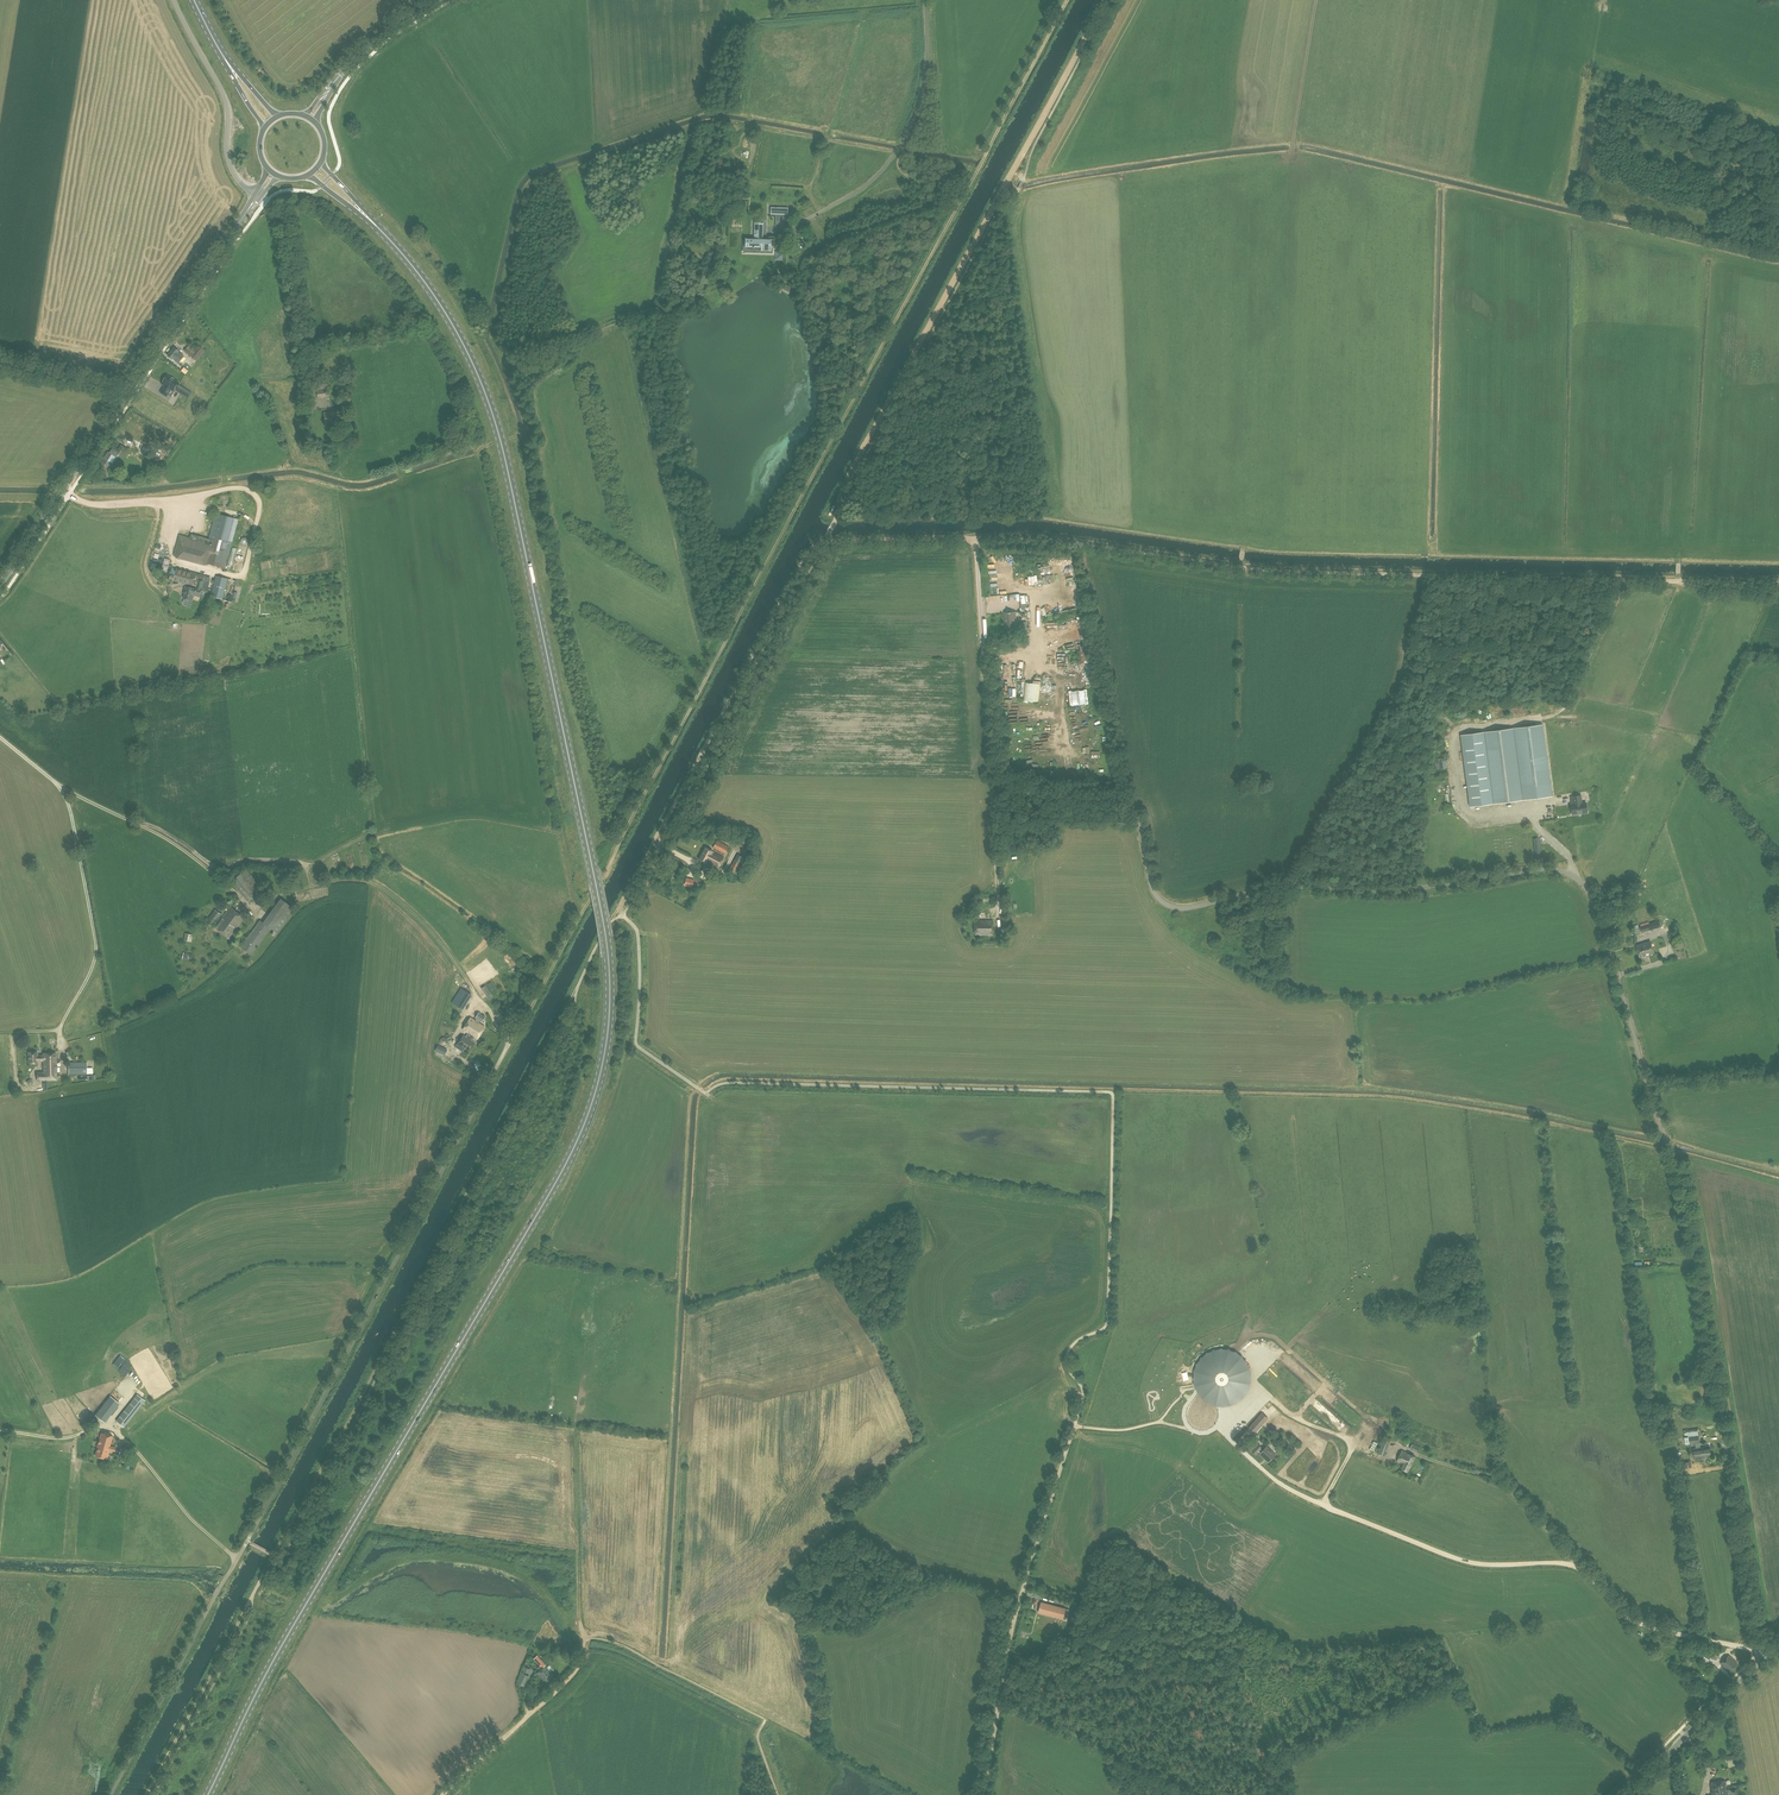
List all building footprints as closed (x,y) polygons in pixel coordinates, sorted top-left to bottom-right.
[(712,167),(725,169),(727,160),(713,158),(712,167)] [(716,180),(722,182),(724,175),(718,173),(716,180)] [(771,249),(772,249),(774,248),(776,247),(777,245),(778,243),(777,240),(776,238),(775,237),(773,236),(771,236),(769,237),(768,238),(766,239),(763,239),(764,223),(755,222),(754,233),(756,233),(756,239),(746,239),(746,246),(761,247),(761,250),(771,251),(771,249)] [(779,254),(779,263),(787,263),(787,254),(779,254)] [(188,345),(184,351),(195,360),(203,350),(198,346),(196,349),(195,348),(194,349),(188,345)] [(186,360),(183,358),(184,356),(179,352),(179,351),(174,347),(167,356),(172,359),(172,358),(178,363),(180,361),(183,364),(186,360)] [(164,379),(162,383),(165,386),(164,387),(161,392),(167,396),(171,389),(173,391),(178,382),(174,380),(174,378),(172,377),(171,377),(167,375),(167,376),(165,376),(164,378),(164,379)] [(179,385),(175,390),(188,399),(179,385)] [(317,391),(318,398),(328,396),(326,389),(317,391)] [(341,422),(339,410),(323,413),(325,425),(341,422)] [(145,444),(141,452),(150,457),(154,448),(145,444)] [(110,454),(115,457),(115,456),(117,457),(119,454),(118,453),(119,452),(113,448),(110,454)] [(234,534),(238,519),(216,514),(210,539),(191,534),(190,538),(180,535),(174,555),(178,556),(177,559),(202,565),(203,562),(225,568),(234,534)] [(205,576),(200,575),(196,574),(177,569),(174,581),(193,586),(195,581),(198,582),(196,589),(185,586),(183,592),(185,592),(183,599),(192,601),(193,595),(199,597),(201,590),(207,592),(210,583),(204,582),(205,576)] [(211,596),(222,599),(228,579),(216,576),(211,596)] [(1004,612),(1006,629),(1017,628),(1015,612),(1004,612)] [(1031,637),(1017,637),(1017,647),(1020,647),(1020,644),(1031,644),(1031,637)] [(1091,644),(1079,645),(1080,663),(1093,662),(1091,644)] [(1026,682),(1025,700),(1038,701),(1039,683),(1026,682)] [(1089,689),(1071,691),(1073,709),(1076,709),(1076,706),(1091,705),(1089,689)] [(1476,711),(1479,718),(1486,715),(1483,708),(1476,711)] [(1543,725),(1461,735),(1470,806),(1552,796),(1543,725)] [(1571,804),(1572,814),(1587,812),(1586,802),(1582,803),(1581,795),(1573,796),(1574,804),(1571,804)] [(717,840),(713,847),(724,854),(728,846),(717,840)] [(713,852),(706,848),(699,859),(706,863),(707,862),(718,869),(724,858),(713,852)] [(728,870),(736,874),(736,875),(741,865),(739,864),(743,857),(737,854),(728,870)] [(246,869),(231,882),(250,904),(265,891),(246,869)] [(690,879),(688,885),(695,887),(696,881),(690,879)] [(286,896),(283,900),(281,898),(263,923),(260,920),(241,947),(252,954),(270,928),(274,931),(271,934),(275,937),(295,909),(289,905),(293,901),(286,896)] [(230,907),(215,928),(229,939),(235,930),(244,917),(230,907)] [(221,915),(214,910),(206,922),(213,927),(221,915)] [(975,920),(975,934),(992,934),(993,921),(975,920)] [(1653,929),(1651,922),(1639,927),(1642,933),(1653,929)] [(193,935),(185,933),(183,941),(192,942),(193,935)] [(1650,941),(1636,945),(1640,957),(1654,953),(1650,941)] [(484,988),(489,997),(493,995),(488,986),(484,988)] [(459,990),(458,999),(462,1000),(461,1008),(466,1009),(470,989),(464,988),(463,991),(459,990)] [(478,1007),(472,1015),(476,1018),(474,1021),(470,1018),(463,1029),(468,1033),(467,1035),(470,1037),(470,1036),(474,1038),(474,1037),(477,1039),(485,1028),(480,1024),(487,1012),(478,1007)] [(472,1041),(474,1038),(470,1036),(470,1037),(467,1035),(465,1037),(463,1036),(458,1043),(468,1050),(473,1043),(472,1041)] [(37,1081),(50,1081),(57,1080),(56,1053),(44,1053),(44,1055),(37,1056),(37,1052),(28,1052),(28,1063),(38,1063),(38,1061),(44,1061),(44,1072),(37,1072),(37,1081)] [(69,1074),(87,1074),(93,1074),(93,1068),(87,1068),(87,1063),(69,1063),(69,1074)] [(1196,1391),(1197,1394),(1200,1396),(1203,1399),(1206,1401),(1208,1404),(1212,1405),(1215,1406),(1219,1406),(1221,1407),(1223,1408),(1226,1406),(1231,1406),(1233,1404),(1236,1403),(1238,1403),(1240,1400),(1242,1399),(1243,1398),(1245,1395),(1246,1393),(1248,1391),(1248,1388),(1250,1386),(1251,1384),(1251,1380),(1251,1376),(1250,1373),(1251,1370),(1249,1367),(1247,1364),(1247,1362),(1245,1361),(1244,1359),(1242,1356),(1239,1355),(1238,1354),(1236,1352),(1232,1351),(1230,1350),(1228,1349),(1225,1349),(1223,1349),(1221,1348),(1218,1349),(1216,1350),(1213,1350),(1211,1351),(1208,1353),(1206,1352),(1204,1355),(1202,1357),(1200,1357),(1199,1360),(1199,1361),(1197,1363),(1196,1364),(1195,1367),(1195,1369),(1193,1371),(1194,1374),(1193,1376),(1192,1379),(1193,1381),(1194,1384),(1194,1386),(1195,1389),(1196,1391)] [(116,1421),(124,1428),(145,1401),(137,1394),(116,1421)] [(110,1396),(95,1415),(104,1423),(120,1404),(110,1396)] [(1289,1413),(1285,1417),(1290,1422),(1294,1418),(1289,1413)] [(109,1454),(106,1454),(107,1451),(109,1452),(109,1450),(114,1451),(115,1448),(110,1446),(111,1442),(113,1436),(101,1433),(97,1448),(95,1456),(105,1459),(107,1459),(109,1454)] [(1684,1437),(1685,1445),(1690,1444),(1700,1443),(1699,1435),(1689,1436),(1684,1437)] [(1384,1455),(1389,1440),(1390,1438),(1385,1436),(1384,1438),(1384,1437),(1378,1453),(1384,1455)] [(1372,1440),(1365,1437),(1358,1451),(1365,1454),(1372,1440)] [(1255,1438),(1249,1444),(1252,1446),(1257,1441),(1255,1438)] [(1417,1452),(1420,1447),(1412,1443),(1410,1448),(1417,1452)] [(1258,1451),(1260,1453),(1260,1454),(1264,1457),(1271,1450),(1267,1446),(1264,1449),(1258,1444),(1252,1451),(1256,1454),(1258,1451)] [(1704,1447),(1700,1447),(1693,1448),(1695,1460),(1707,1458),(1706,1455),(1710,1455),(1710,1448),(1704,1449),(1704,1447)] [(1276,1454),(1271,1450),(1264,1457),(1269,1462),(1276,1454)] [(1415,1456),(1402,1450),(1397,1461),(1403,1464),(1401,1468),(1408,1471),(1415,1456)] [(1054,1613),(1064,1616),(1066,1608),(1041,1602),(1040,1609),(1039,1609),(1038,1612),(1053,1616),(1054,1613)] [(1719,1652),(1713,1650),(1712,1652),(1711,1652),(1711,1654),(1705,1651),(1704,1655),(1710,1658),(1716,1660),(1719,1652)] [(1694,1655),(1691,1653),(1685,1661),(1688,1663),(1694,1655)] [(534,1659),(540,1665),(537,1668),(539,1671),(537,1673),(545,1682),(553,1676),(545,1666),(546,1665),(537,1655),(534,1659)] [(1738,1664),(1729,1655),(1721,1663),(1730,1672),(1738,1664)] [(1704,1656),(1701,1662),(1707,1665),(1710,1659),(1704,1656)] [(517,1683),(525,1687),(529,1676),(522,1672),(517,1683)] [(1723,1781),(1711,1783),(1713,1794),(1740,1794),(1739,1788),(1726,1790),(1725,1781),(1723,1781)]
